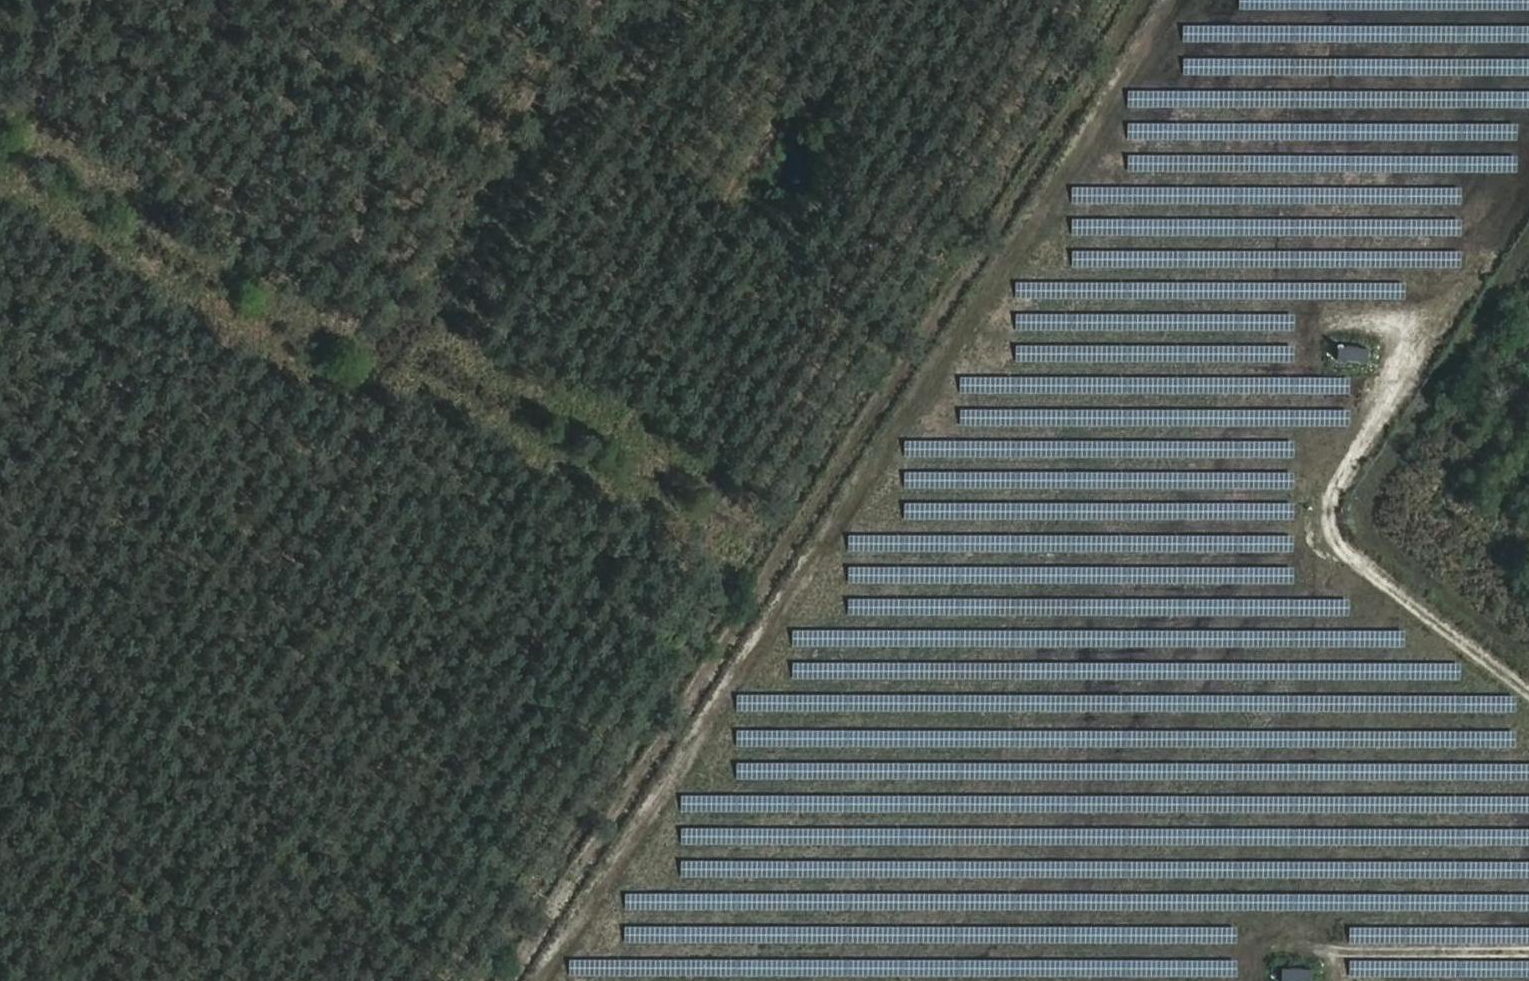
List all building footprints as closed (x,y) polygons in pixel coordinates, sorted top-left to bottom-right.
[(1299,0),(1238,0),(1238,8),(1298,13),(1299,0)] [(1337,344),(1335,360),(1366,364),(1368,347),(1337,344)] [(1216,976),(1236,975),(1235,960),(1215,961),(1216,976)] [(1281,968),(1280,980),(1310,980),(1310,969),(1281,968)]
